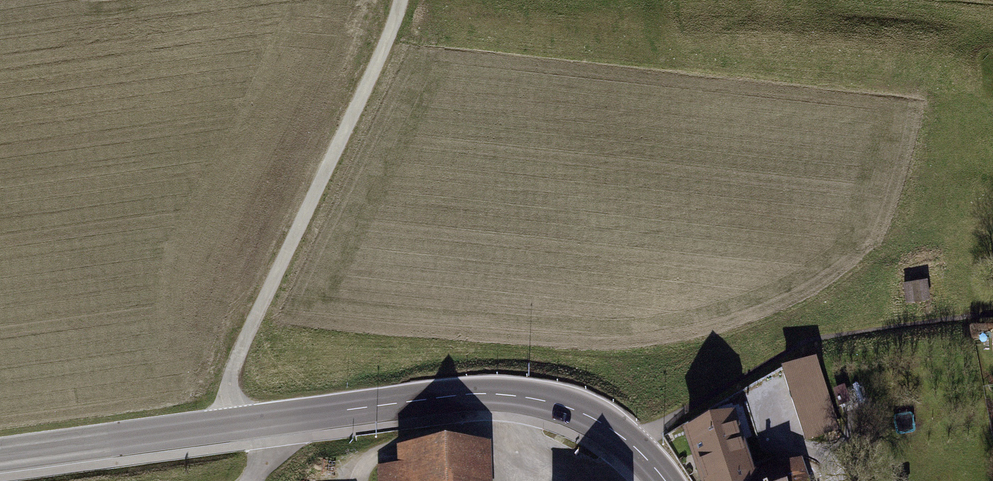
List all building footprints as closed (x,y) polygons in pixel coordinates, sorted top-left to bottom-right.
[(927,284),(903,287),(905,307),(929,304),(927,284)] [(815,357),(784,367),(807,438),(838,428),(815,357)] [(752,472),(734,415),(688,428),(705,480),(745,480),(743,475),(752,472)] [(382,480),(492,480),(492,452),(401,452),(401,471),(382,471),(382,480)] [(745,480),(809,480),(801,456),(752,472),(743,475),(745,480)]
